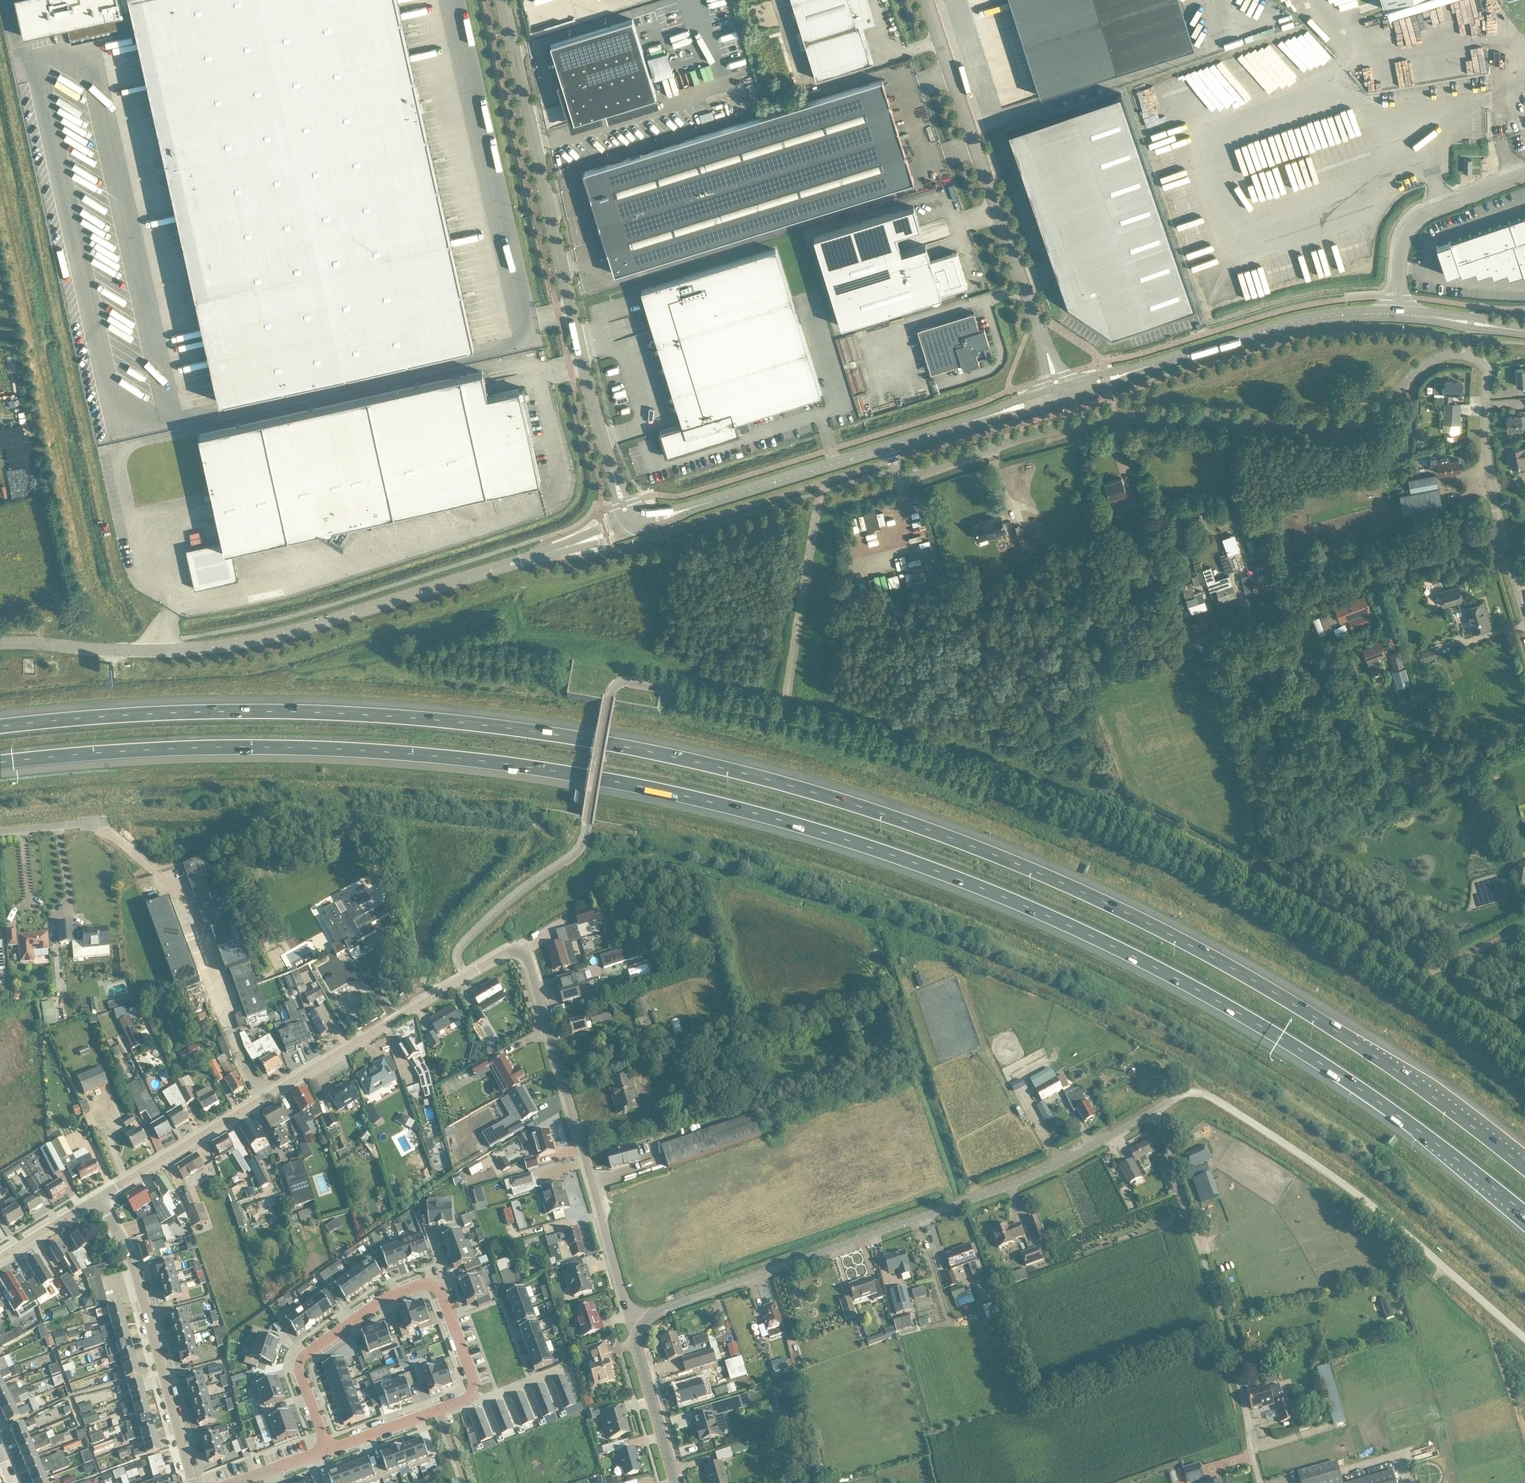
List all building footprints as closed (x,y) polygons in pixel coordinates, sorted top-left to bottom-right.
[(24,38),(68,28),(72,45),(129,32),(123,8),(132,6),(136,24),(220,402),(473,346),(396,0),(16,0),(24,38)] [(816,79),(867,63),(870,62),(859,24),(872,20),(866,0),(792,0),(816,79)] [(1040,96),(1194,47),(1179,0),(1010,0),(1040,96)] [(1384,9),(1412,0),(1382,0),(1384,9)] [(632,18),(551,44),(569,102),(589,96),(595,115),(656,96),(632,18)] [(1230,57),(1226,60),(1232,70),(1237,67),(1230,57)] [(584,171),(583,172),(590,196),(591,196),(592,199),(591,200),(599,223),(600,227),(607,251),(608,250),(615,273),(638,266),(913,181),(913,182),(914,181),(906,157),(905,154),(898,131),(897,129),(898,129),(891,106),(890,107),(889,103),(890,103),(882,79),(881,79),(881,80),(584,172),(584,171)] [(1194,305),(1121,92),(1025,125),(1026,126),(1074,267),(1071,268),(1088,317),(1106,311),(1113,333),(1174,312),(1194,305)] [(644,102),(646,110),(667,105),(665,99),(654,101),(654,100),(644,102)] [(714,118),(722,115),(719,107),(711,110),(714,118)] [(625,142),(629,138),(621,130),(617,135),(625,142)] [(1348,144),(1348,131),(1308,131),(1308,143),(1348,144)] [(555,142),(571,138),(570,133),(554,137),(555,142)] [(1464,159),(1463,172),(1471,172),(1472,159),(1464,159)] [(961,182),(957,184),(961,197),(965,195),(961,182)] [(814,237),(842,326),(941,295),(941,293),(967,285),(957,251),(930,260),(926,245),(901,252),(896,234),(920,226),(914,206),(814,237)] [(1436,246),(1446,275),(1460,270),(1462,276),(1476,271),(1478,277),(1492,272),(1493,278),(1507,273),(1509,279),(1523,274),(1524,278),(1524,216),(1436,246)] [(819,225),(811,226),(813,236),(821,234),(819,225)] [(641,290),(648,310),(652,309),(688,423),(661,431),(666,448),(668,447),(675,451),(676,453),(740,433),(736,421),(821,394),(776,249),(641,290)] [(985,346),(989,344),(984,328),(979,329),(977,322),(921,339),(931,373),(962,363),(963,368),(980,363),(978,358),(988,355),(985,346)] [(1516,369),(1517,385),(1522,385),(1522,386),(1524,386),(1524,385),(1524,369),(1516,369)] [(391,520),(395,513),(401,517),(405,511),(412,515),(416,508),(422,513),(426,506),(433,510),(437,504),(443,508),(448,501),(540,481),(524,405),(523,405),(523,402),(522,403),(521,396),(525,395),(524,387),(488,395),(483,371),(200,434),(223,540),(186,549),(195,588),(238,579),(238,578),(237,578),(236,571),(236,570),(234,563),(235,563),(233,554),(237,548),(243,552),(247,546),(254,550),(258,544),(264,548),(268,541),(275,545),(279,539),(285,543),(289,537),(296,541),(300,534),(306,538),(310,532),(317,536),(321,530),(344,544),(344,543),(341,541),(349,528),(347,523),(352,522),(359,527),(363,520),(370,524),(374,518),(380,522),(384,516),(391,520)] [(1434,382),(1434,393),(1444,393),(1444,402),(1445,402),(1443,430),(1458,431),(1460,403),(1451,402),(1451,394),(1461,394),(1461,382),(1445,381),(1445,382),(1434,382)] [(1506,417),(1508,430),(1524,428),(1524,415),(1506,417)] [(1510,450),(1513,467),(1524,465),(1524,447),(1510,450)] [(1449,453),(1428,457),(1430,467),(1437,466),(1438,473),(1449,471),(1460,470),(1458,458),(1450,460),(1449,453)] [(1438,486),(1436,474),(1408,479),(1410,491),(1438,486)] [(1110,498),(1126,493),(1121,477),(1105,483),(1110,498)] [(1443,511),(1439,488),(1399,495),(1404,519),(1443,511)] [(1139,507),(1136,495),(1123,499),(1127,511),(1139,507)] [(453,513),(464,519),(466,516),(455,510),(453,513)] [(845,515),(851,533),(862,529),(862,526),(867,525),(864,513),(858,515),(857,512),(845,515)] [(974,524),(978,538),(979,538),(978,536),(986,533),(986,536),(1005,530),(1000,515),(991,518),(991,519),(983,522),(982,521),(974,524)] [(887,545),(895,543),(893,535),(885,538),(887,545)] [(1233,568),(1234,568),(1234,570),(1240,568),(1236,553),(1239,552),(1234,536),(1223,539),(1229,556),(1233,568)] [(1008,540),(1002,544),(1006,550),(1012,545),(1008,540)] [(1229,556),(1222,558),(1226,571),(1233,568),(1229,556)] [(1208,583),(1204,569),(1201,563),(1195,565),(1199,576),(1193,577),(1196,586),(1201,584),(1201,585),(1208,583)] [(1282,585),(1275,565),(1268,567),(1270,573),(1252,578),(1251,574),(1241,577),(1243,581),(1246,592),(1273,584),(1274,588),(1282,585)] [(1204,569),(1208,583),(1211,592),(1217,590),(1220,601),(1236,596),(1229,575),(1216,580),(1212,566),(1204,569)] [(1206,606),(1202,594),(1195,596),(1191,583),(1182,586),(1188,603),(1191,613),(1198,611),(1197,609),(1206,606)] [(1439,592),(1443,606),(1463,600),(1459,586),(1439,592)] [(1335,607),(1341,622),(1350,618),(1352,622),(1357,620),(1355,616),(1370,610),(1368,606),(1369,606),(1368,605),(1364,596),(1335,607)] [(1483,601),(1464,607),(1472,632),(1490,626),(1487,616),(1486,617),(1484,612),(1486,611),(1483,601)] [(1327,615),(1321,617),(1326,633),(1333,630),(1327,615)] [(1385,654),(1382,647),(1384,647),(1382,644),(1381,644),(1380,641),(1372,644),(1373,645),(1363,649),(1369,665),(1372,670),(1382,666),(1378,657),(1385,654)] [(1438,647),(1422,651),(1425,661),(1441,656),(1438,647)] [(1403,668),(1399,654),(1391,657),(1395,670),(1403,668)] [(1404,668),(1393,671),(1398,687),(1402,685),(1400,681),(1408,679),(1404,668)] [(208,931),(234,921),(211,858),(184,866),(208,931)] [(1522,889),(1524,888),(1524,864),(1515,867),(1522,889)] [(328,916),(322,919),(327,928),(332,925),(341,941),(332,946),(337,956),(348,949),(351,953),(359,949),(356,943),(363,940),(375,933),(360,907),(371,901),(368,896),(366,891),(363,886),(348,894),(347,891),(338,896),(346,911),(341,914),(335,904),(324,910),(328,916)] [(289,898),(298,916),(307,912),(298,893),(289,898)] [(176,914),(170,900),(146,909),(151,923),(176,914)] [(593,908),(576,913),(579,925),(578,926),(582,938),(600,933),(597,921),(593,908)] [(181,928),(176,914),(151,923),(156,937),(181,928)] [(72,942),(73,958),(109,955),(107,927),(96,928),(96,930),(83,931),(82,930),(81,930),(81,928),(79,926),(78,925),(76,925),(71,925),(71,923),(58,924),(59,943),(72,942)] [(239,937),(235,923),(210,932),(215,946),(239,937)] [(560,942),(547,946),(550,959),(553,958),(556,970),(563,968),(563,969),(565,969),(565,967),(571,966),(565,944),(572,942),(582,939),(582,938),(578,926),(578,925),(557,931),(560,942)] [(16,945),(16,938),(15,928),(7,929),(8,946),(16,945)] [(186,941),(181,928),(156,937),(161,950),(186,941)] [(47,933),(18,936),(19,946),(21,962),(34,961),(33,958),(48,956),(48,949),(48,943),(47,933)] [(244,950),(239,937),(215,946),(220,959),(244,950)] [(190,955),(186,941),(161,950),(166,964),(190,955)] [(604,968),(638,958),(635,946),(600,956),(604,968)] [(249,964),(244,950),(220,959),(225,973),(230,971),(249,964)] [(195,968),(190,955),(166,964),(171,977),(195,968)] [(237,1014),(236,1017),(241,1031),(270,1021),(267,1012),(249,964),(230,971),(245,1011),(237,1014)] [(291,972),(294,980),(300,994),(307,991),(301,976),(309,972),(307,966),(291,972)] [(201,982),(195,968),(171,977),(176,991),(201,982)] [(584,972),(557,980),(559,989),(563,1003),(573,1000),(581,998),(578,990),(589,987),(587,981),(584,972)] [(921,974),(915,976),(920,988),(926,985),(921,974)] [(290,976),(285,978),(289,989),(295,987),(290,976)] [(495,980),(473,994),(481,1008),(504,994),(503,994),(505,993),(505,990),(504,987),(502,987),(500,988),(495,980)] [(315,990),(305,995),(310,1004),(317,1000),(320,1005),(327,1001),(324,996),(319,987),(315,990)] [(26,999),(30,991),(24,988),(19,996),(26,999)] [(603,1000),(601,991),(584,996),(586,1005),(603,1000)] [(15,993),(12,999),(19,1003),(22,998),(15,993)] [(134,1003),(132,996),(108,1003),(110,1009),(134,1003)] [(642,997),(634,1000),(639,1018),(647,1016),(642,997)] [(281,1021),(274,1024),(278,1035),(280,1034),(287,1052),(296,1048),(297,1049),(298,1049),(297,1048),(300,1046),(301,1048),(302,1047),(302,1046),(311,1042),(294,1000),(285,1004),(294,1028),(285,1031),(281,1021)] [(53,1001),(41,1003),(44,1025),(56,1023),(53,1001)] [(620,1002),(610,1004),(612,1010),(622,1007),(620,1002)] [(438,1017),(437,1016),(430,1020),(438,1034),(461,1021),(453,1007),(440,1014),(441,1015),(438,1017)] [(592,1024),(612,1019),(609,1007),(589,1014),(592,1024)] [(321,1008),(310,1015),(321,1035),(333,1029),(321,1008)] [(485,1019),(478,1008),(471,1013),(477,1024),(485,1019)] [(273,1009),(267,1011),(267,1012),(270,1021),(277,1018),(273,1009)] [(97,1015),(88,1018),(90,1024),(99,1022),(97,1015)] [(119,1021),(133,1049),(143,1044),(130,1016),(119,1021)] [(569,1022),(573,1034),(588,1029),(584,1017),(569,1022)] [(432,1048),(441,1043),(434,1032),(426,1037),(432,1048)] [(245,1033),(240,1034),(245,1049),(253,1061),(258,1058),(267,1074),(282,1066),(276,1057),(281,1054),(270,1035),(252,1045),(245,1033)] [(404,1043),(399,1046),(405,1055),(408,1060),(412,1058),(417,1067),(415,1069),(420,1077),(422,1089),(424,1089),(426,1098),(435,1097),(432,1087),(429,1072),(424,1064),(425,1063),(422,1058),(426,1056),(423,1044),(416,1048),(411,1039),(410,1040),(408,1039),(404,1041),(404,1043)] [(224,1055),(217,1059),(221,1066),(220,1067),(228,1079),(226,1080),(234,1094),(244,1088),(241,1083),(242,1082),(241,1081),(240,1081),(229,1062),(232,1059),(225,1043),(219,1045),(224,1055)] [(183,1062),(194,1056),(195,1055),(200,1064),(203,1062),(208,1060),(199,1044),(179,1055),(183,1062)] [(120,1045),(113,1049),(115,1055),(123,1051),(120,1045)] [(87,1046),(78,1050),(81,1057),(90,1053),(87,1046)] [(471,1055),(470,1059),(477,1061),(479,1054),(475,1053),(471,1055)] [(521,1083),(521,1082),(525,1079),(518,1067),(513,1070),(511,1066),(511,1065),(506,1056),(499,1060),(499,1059),(497,1060),(497,1061),(493,1063),(508,1090),(512,1088),(521,1083)] [(358,1076),(366,1089),(370,1097),(396,1081),(384,1060),(375,1066),(377,1069),(368,1074),(366,1071),(358,1076)] [(225,1078),(215,1061),(208,1064),(218,1082),(225,1078)] [(486,1061),(471,1069),(475,1076),(489,1067),(486,1061)] [(77,1078),(80,1085),(84,1094),(107,1084),(100,1068),(77,1078)] [(197,1073),(190,1075),(194,1085),(201,1082),(197,1073)] [(630,1074),(611,1080),(616,1098),(614,1099),(618,1114),(625,1112),(625,1113),(627,1113),(627,1112),(638,1108),(632,1091),(635,1090),(630,1074)] [(1056,1077),(1035,1090),(1041,1101),(1063,1089),(1056,1077)] [(181,1079),(175,1083),(176,1085),(182,1097),(187,1105),(197,1100),(191,1089),(188,1091),(181,1079)] [(336,1089),(328,1093),(339,1110),(352,1102),(352,1101),(359,1097),(350,1082),(337,1090),(336,1089)] [(165,1092),(163,1093),(172,1108),(174,1107),(177,1112),(169,1116),(171,1120),(176,1129),(189,1121),(181,1108),(187,1105),(182,1097),(176,1085),(165,1092)] [(1077,1109),(1079,1114),(1084,1122),(1095,1117),(1083,1096),(1084,1095),(1083,1094),(1079,1087),(1065,1095),(1074,1110),(1077,1109)] [(211,1088),(196,1097),(205,1112),(219,1104),(211,1088)] [(528,1118),(530,1117),(538,1112),(537,1112),(536,1113),(529,1101),(531,1100),(524,1088),(509,1096),(523,1121),(528,1118)] [(306,1089),(293,1097),(298,1105),(302,1112),(309,1108),(316,1119),(323,1115),(319,1102),(315,1105),(311,1098),(306,1089)] [(140,1094),(133,1098),(140,1115),(146,1112),(154,1125),(152,1126),(154,1130),(160,1139),(172,1132),(166,1123),(164,1119),(146,1090),(140,1094)] [(78,1103),(79,1104),(83,1114),(90,1111),(86,1100),(78,1103)] [(1044,1102),(1037,1106),(1046,1122),(1053,1118),(1044,1102)] [(289,1120),(280,1104),(263,1114),(273,1129),(271,1133),(280,1148),(288,1144),(281,1131),(283,1130),(280,1125),(289,1120)] [(374,1104),(365,1108),(369,1115),(377,1110),(374,1104)] [(78,1105),(72,1108),(76,1116),(82,1113),(78,1105)] [(663,1124),(660,1112),(645,1117),(649,1128),(663,1124)] [(304,1135),(311,1131),(301,1113),(293,1117),(304,1135)] [(332,1114),(325,1119),(331,1129),(338,1125),(332,1114)] [(753,1114),(670,1143),(661,1147),(668,1168),(760,1135),(753,1114)] [(404,1115),(400,1123),(419,1132),(415,1122),(410,1119),(410,1118),(404,1115)] [(135,1133),(128,1138),(134,1149),(148,1141),(133,1116),(123,1122),(126,1128),(130,1125),(135,1133)] [(250,1122),(241,1128),(246,1136),(257,1154),(270,1146),(264,1136),(256,1123),(252,1125),(250,1122)] [(519,1122),(507,1129),(503,1122),(482,1134),(489,1146),(523,1129),(519,1122)] [(52,1143),(61,1161),(64,1167),(66,1166),(72,1178),(79,1175),(81,1179),(99,1171),(94,1160),(93,1161),(90,1154),(73,1161),(71,1156),(73,1155),(64,1137),(63,1138),(59,1131),(57,1132),(55,1127),(47,1132),(47,1138),(50,1136),(52,1143)] [(549,1130),(532,1135),(539,1157),(556,1152),(549,1130)] [(234,1132),(214,1144),(221,1156),(227,1152),(230,1156),(233,1154),(244,1173),(248,1171),(249,1173),(251,1171),(243,1158),(248,1156),(234,1132)] [(367,1134),(361,1141),(366,1146),(371,1154),(376,1150),(372,1139),(367,1134)] [(1146,1175),(1154,1171),(1146,1156),(1156,1150),(1151,1140),(1130,1151),(1135,1159),(1136,1161),(1138,1160),(1146,1175)] [(432,1141),(425,1144),(430,1156),(435,1154),(433,1149),(435,1149),(432,1141)] [(305,1142),(299,1145),(304,1161),(313,1156),(305,1142)] [(51,1144),(41,1150),(54,1176),(64,1170),(51,1144)] [(82,1157),(95,1152),(92,1145),(80,1150),(82,1157)] [(1212,1159),(1210,1154),(1206,1145),(1183,1156),(1189,1170),(1198,1166),(1212,1159)] [(608,1155),(612,1168),(639,1161),(635,1147),(621,1151),(621,1150),(618,1151),(618,1152),(608,1155)] [(179,1172),(184,1179),(205,1166),(197,1154),(176,1166),(179,1170),(178,1171),(179,1172)] [(510,1167),(516,1164),(510,1154),(504,1158),(510,1167)] [(248,1162),(255,1177),(261,1188),(270,1184),(257,1157),(248,1162)] [(536,1157),(524,1160),(527,1170),(539,1167),(536,1157)] [(1133,1159),(1120,1166),(1129,1184),(1142,1177),(1137,1168),(1133,1159)] [(27,1177),(25,1178),(34,1193),(42,1189),(24,1160),(2,1173),(6,1178),(22,1168),(27,1177)] [(294,1175),(286,1178),(295,1207),(315,1200),(302,1160),(290,1164),(294,1175)] [(479,1161),(468,1168),(472,1175),(483,1169),(479,1161)] [(1167,1167),(1163,1169),(1170,1189),(1167,1191),(1169,1195),(1170,1195),(1176,1192),(1177,1192),(1168,1167),(1167,1167)] [(46,1175),(42,1178),(39,1173),(34,1176),(41,1188),(44,1186),(53,1200),(66,1192),(59,1181),(53,1185),(46,1175)] [(511,1179),(505,1181),(507,1190),(512,1189),(514,1196),(530,1191),(534,1190),(535,1188),(536,1187),(537,1184),(534,1173),(531,1174),(530,1173),(511,1179)] [(175,1221),(164,1204),(164,1198),(168,1195),(174,1204),(173,1204),(177,1209),(173,1211),(178,1218),(186,1213),(184,1207),(166,1178),(155,1185),(159,1191),(151,1196),(154,1205),(158,1214),(160,1222),(162,1229),(175,1221)] [(544,1205),(547,1215),(550,1214),(570,1208),(567,1198),(564,1199),(560,1183),(560,1182),(542,1187),(542,1188),(546,1204),(544,1205)] [(135,1211),(142,1207),(151,1202),(142,1187),(126,1196),(135,1211)] [(231,1204),(237,1202),(233,1188),(228,1192),(231,1204)] [(253,1188),(245,1191),(248,1198),(256,1195),(253,1188)] [(18,1194),(24,1205),(30,1213),(43,1205),(37,1195),(30,1199),(25,1190),(18,1194)] [(203,1204),(195,1207),(190,1194),(182,1197),(193,1226),(209,1222),(203,1204)] [(285,1194),(276,1197),(278,1205),(287,1202),(285,1194)] [(15,1197),(5,1203),(9,1210),(1,1214),(9,1226),(23,1218),(16,1206),(19,1204),(15,1197)] [(430,1202),(428,1202),(429,1224),(439,1223),(439,1224),(442,1224),(445,1224),(445,1223),(453,1222),(452,1205),(451,1205),(451,1198),(440,1199),(434,1200),(434,1199),(430,1200),(430,1202)] [(298,1213),(301,1221),(310,1218),(312,1226),(319,1224),(315,1207),(298,1213)] [(241,1209),(233,1211),(237,1222),(244,1219),(241,1209)] [(474,1212),(461,1217),(465,1227),(478,1222),(474,1212)] [(160,1222),(158,1214),(143,1219),(145,1226),(160,1222)] [(1027,1220),(1036,1244),(1046,1240),(1037,1216),(1027,1220)] [(342,1225),(338,1218),(333,1221),(338,1228),(342,1225)] [(147,1234),(162,1230),(162,1229),(160,1222),(145,1226),(147,1234)] [(1007,1224),(992,1229),(994,1235),(993,1236),(994,1241),(996,1240),(999,1248),(1014,1242),(1013,1240),(1024,1236),(1023,1233),(1020,1223),(1008,1227),(1007,1224)] [(551,1249),(555,1263),(562,1261),(585,1254),(582,1243),(578,1229),(546,1238),(548,1246),(555,1244),(557,1247),(551,1249)] [(162,1230),(147,1234),(149,1242),(164,1238),(162,1230)] [(461,1230),(443,1237),(443,1238),(447,1248),(464,1241),(461,1231),(461,1230)] [(90,1259),(83,1248),(89,1244),(81,1231),(70,1237),(74,1245),(71,1246),(75,1252),(72,1254),(82,1270),(86,1269),(84,1263),(90,1259)] [(422,1234),(412,1237),(411,1238),(419,1258),(429,1254),(429,1255),(430,1254),(426,1245),(422,1234)] [(408,1262),(408,1263),(420,1258),(419,1258),(411,1238),(412,1237),(411,1235),(400,1239),(401,1244),(402,1244),(409,1262),(408,1262)] [(186,1238),(189,1249),(196,1248),(193,1236),(186,1238)] [(464,1241),(447,1248),(451,1258),(468,1251),(472,1249),(469,1240),(465,1241),(464,1241)] [(140,1247),(144,1262),(156,1259),(153,1251),(159,1250),(159,1251),(166,1249),(164,1241),(140,1247)] [(50,1250),(55,1258),(58,1263),(63,1260),(73,1276),(81,1271),(71,1255),(68,1257),(65,1252),(66,1251),(66,1250),(64,1250),(60,1243),(50,1250)] [(389,1270),(389,1269),(398,1265),(392,1248),(392,1247),(391,1243),(380,1247),(388,1270),(389,1270)] [(392,1248),(398,1265),(408,1262),(409,1262),(402,1244),(401,1244),(392,1247),(392,1248)] [(973,1254),(970,1245),(957,1249),(957,1251),(946,1255),(951,1270),(969,1264),(973,1277),(980,1274),(975,1261),(973,1254)] [(1039,1247),(1021,1253),(1025,1266),(1043,1260),(1039,1247)] [(468,1251),(451,1258),(454,1268),(464,1265),(466,1272),(482,1266),(479,1258),(476,1259),(472,1249),(468,1251)] [(889,1272),(897,1269),(899,1277),(911,1273),(909,1266),(904,1251),(885,1257),(889,1272)] [(109,1254),(103,1257),(106,1264),(113,1260),(109,1254)] [(513,1256),(496,1262),(506,1289),(521,1283),(515,1266),(516,1265),(513,1256)] [(27,1263),(35,1277),(26,1282),(37,1300),(47,1294),(43,1287),(52,1281),(38,1257),(27,1263)] [(359,1263),(373,1282),(381,1276),(382,1277),(382,1276),(369,1257),(359,1263)] [(160,1277),(176,1273),(172,1261),(157,1265),(157,1266),(156,1266),(158,1271),(156,1271),(158,1276),(159,1276),(159,1277),(160,1277)] [(364,1288),(373,1282),(359,1263),(350,1270),(353,1274),(354,1273),(364,1288)] [(107,1275),(105,1264),(86,1269),(82,1270),(81,1270),(86,1279),(87,1280),(89,1280),(100,1277),(107,1275)] [(592,1292),(589,1282),(591,1282),(589,1275),(586,1266),(567,1271),(575,1297),(592,1292)] [(60,1278),(72,1298),(74,1300),(78,1297),(83,1294),(69,1272),(60,1278)] [(946,1274),(950,1287),(956,1285),(952,1272),(946,1274)] [(163,1288),(163,1289),(179,1285),(176,1273),(160,1277),(161,1283),(160,1283),(162,1288),(163,1288)] [(355,1295),(364,1288),(354,1273),(353,1274),(345,1279),(355,1295)] [(10,1274),(0,1280),(5,1289),(8,1294),(13,1300),(9,1303),(14,1311),(15,1311),(19,1318),(37,1307),(36,1301),(26,1283),(25,1282),(20,1274),(13,1278),(10,1274)] [(460,1284),(464,1294),(486,1286),(482,1275),(459,1284),(460,1284)] [(102,1284),(100,1277),(89,1280),(90,1287),(102,1284)] [(849,1285),(853,1294),(855,1301),(872,1295),(874,1300),(884,1297),(879,1281),(873,1283),(871,1278),(849,1285)] [(355,1295),(345,1279),(336,1286),(336,1285),(335,1286),(346,1302),(347,1301),(355,1295)] [(104,1290),(102,1284),(90,1287),(92,1293),(104,1290)] [(58,1295),(65,1291),(61,1285),(55,1288),(58,1295)] [(166,1301),(176,1298),(182,1297),(179,1285),(163,1289),(163,1290),(162,1290),(163,1296),(165,1295),(166,1301)] [(963,1285),(950,1290),(953,1298),(966,1294),(963,1285)] [(986,1294),(983,1285),(975,1288),(978,1297),(986,1294)] [(486,1286),(464,1294),(467,1304),(467,1305),(477,1301),(479,1307),(492,1303),(490,1297),(486,1286)] [(897,1314),(912,1310),(905,1286),(890,1290),(897,1314)] [(507,1296),(508,1295),(511,1305),(529,1299),(525,1289),(526,1289),(525,1288),(507,1295),(507,1296)] [(105,1297),(104,1290),(92,1293),(94,1300),(105,1297)] [(49,1301),(55,1294),(50,1291),(45,1298),(49,1301)] [(321,1294),(312,1300),(313,1302),(323,1316),(332,1310),(321,1294)] [(107,1304),(105,1297),(94,1300),(96,1307),(107,1304)] [(840,1301),(843,1310),(846,1319),(856,1316),(850,1297),(840,1301)] [(72,1298),(64,1303),(70,1313),(79,1308),(74,1300),(72,1298)] [(529,1299),(511,1305),(515,1315),(532,1309),(529,1299)] [(412,1306),(412,1305),(410,1306),(418,1328),(420,1331),(438,1324),(434,1312),(428,1314),(423,1301),(422,1302),(412,1306)] [(799,1301),(793,1302),(795,1309),(801,1308),(799,1301)] [(313,1302),(305,1309),(315,1323),(323,1316),(313,1302)] [(764,1319),(769,1338),(785,1333),(778,1313),(775,1303),(764,1307),(768,1318),(764,1319)] [(107,1308),(96,1311),(97,1317),(109,1314),(110,1320),(123,1316),(120,1305),(107,1308)] [(603,1330),(601,1321),(598,1314),(596,1315),(593,1305),(583,1308),(576,1310),(584,1336),(603,1330)] [(408,1331),(418,1328),(410,1306),(399,1310),(399,1311),(400,1310),(405,1323),(398,1326),(403,1339),(410,1336),(408,1331)] [(303,1307),(294,1313),(306,1329),(315,1323),(305,1309),(303,1307)] [(53,1320),(62,1317),(58,1308),(50,1311),(53,1320)] [(518,1326),(537,1320),(536,1319),(532,1309),(515,1315),(519,1325),(518,1326)] [(293,1311),(279,1321),(287,1331),(292,1328),(297,1335),(306,1329),(294,1313),(293,1311)] [(186,1312),(180,1314),(170,1316),(172,1322),(171,1322),(172,1328),(173,1327),(174,1328),(189,1324),(186,1312)] [(909,1314),(893,1318),(896,1330),(912,1326),(909,1314)] [(101,1330),(92,1332),(93,1338),(102,1336),(102,1334),(126,1328),(123,1316),(110,1320),(111,1325),(100,1328),(101,1330)] [(727,1321),(723,1324),(727,1330),(731,1327),(727,1321)] [(279,1322),(273,1325),(278,1332),(283,1329),(279,1322)] [(520,1330),(524,1339),(541,1333),(537,1323),(538,1323),(538,1322),(519,1329),(520,1330)] [(37,1326),(41,1339),(43,1339),(47,1337),(48,1336),(47,1335),(44,1323),(37,1326)] [(192,1336),(189,1324),(174,1328),(175,1334),(174,1334),(175,1339),(176,1339),(177,1340),(192,1336)] [(381,1350),(382,1354),(400,1348),(396,1335),(390,1338),(385,1325),(384,1325),(385,1325),(373,1330),(381,1350)] [(254,1327),(252,1334),(257,1335),(253,1347),(255,1348),(275,1354),(279,1343),(266,1338),(268,1332),(254,1327)] [(894,1327),(884,1330),(885,1333),(888,1340),(896,1337),(897,1336),(894,1327)] [(17,1328),(13,1330),(17,1338),(24,1334),(21,1329),(17,1328)] [(82,1342),(76,1344),(77,1349),(78,1349),(83,1347),(84,1350),(105,1343),(104,1341),(109,1339),(110,1344),(129,1340),(126,1328),(102,1334),(102,1336),(93,1338),(91,1339),(82,1342)] [(370,1354),(381,1350),(373,1330),(363,1333),(362,1333),(366,1346),(360,1349),(365,1361),(372,1358),(370,1354)] [(12,1331),(3,1336),(0,1337),(0,1341),(2,1346),(16,1339),(12,1331)] [(61,1333),(53,1334),(56,1345),(64,1343),(61,1333)] [(524,1339),(527,1349),(545,1343),(541,1333),(524,1339)] [(667,1336),(662,1338),(668,1360),(683,1356),(682,1351),(688,1349),(684,1337),(678,1339),(677,1333),(669,1336),(668,1335),(666,1335),(667,1336)] [(178,1346),(180,1352),(195,1347),(192,1336),(177,1340),(177,1341),(176,1341),(177,1347),(178,1346)] [(571,1337),(567,1342),(571,1346),(575,1341),(571,1337)] [(110,1344),(105,1345),(107,1351),(109,1358),(133,1351),(129,1340),(110,1344)] [(527,1349),(531,1360),(548,1353),(545,1343),(527,1349)] [(613,1369),(605,1346),(605,1343),(588,1348),(594,1366),(590,1368),(596,1386),(614,1380),(611,1369),(613,1369)] [(25,1346),(16,1351),(21,1359),(29,1354),(25,1346)] [(199,1359),(195,1347),(180,1352),(179,1352),(180,1353),(178,1354),(180,1359),(181,1359),(182,1363),(183,1363),(192,1361),(199,1359)] [(247,1357),(245,1364),(257,1367),(259,1361),(272,1365),(275,1354),(255,1348),(252,1359),(247,1357)] [(1279,1348),(1277,1355),(1284,1357),(1286,1350),(1279,1348)] [(717,1362),(713,1350),(699,1354),(703,1366),(717,1362)] [(136,1363),(133,1351),(109,1358),(110,1364),(116,1362),(117,1368),(122,1366),(136,1363)] [(552,1363),(548,1353),(531,1360),(535,1370),(534,1370),(535,1371),(553,1364),(553,1363),(552,1363)] [(686,1371),(703,1366),(699,1354),(683,1359),(686,1371)] [(323,1365),(327,1377),(347,1369),(343,1358),(344,1358),(343,1357),(322,1365),(323,1365)] [(785,1357),(771,1361),(774,1372),(788,1368),(793,1366),(791,1359),(786,1360),(785,1357)] [(5,1363),(3,1358),(0,1360),(0,1373),(9,1368),(5,1363)] [(453,1385),(453,1386),(454,1386),(449,1373),(455,1370),(451,1358),(444,1361),(446,1365),(435,1369),(443,1389),(453,1385)] [(736,1358),(721,1363),(724,1373),(739,1368),(736,1358)] [(49,1366),(52,1375),(61,1372),(57,1363),(49,1366)] [(73,1363),(62,1367),(65,1374),(70,1372),(76,1370),(73,1363)] [(139,1374),(136,1363),(122,1366),(126,1378),(139,1375),(139,1374)] [(425,1380),(430,1394),(430,1395),(443,1390),(443,1389),(435,1369),(433,1363),(415,1370),(419,1383),(425,1380)] [(1334,1425),(1346,1421),(1329,1364),(1317,1368),(1334,1425)] [(220,1365),(210,1367),(212,1375),(222,1373),(220,1365)] [(18,1366),(10,1369),(13,1377),(21,1374),(18,1366)] [(9,1368),(0,1373),(0,1387),(3,1385),(1,1379),(11,1374),(9,1368)] [(327,1377),(331,1389),(352,1381),(347,1369),(327,1377)] [(253,1371),(245,1374),(247,1382),(251,1381),(256,1379),(253,1371)] [(70,1372),(65,1374),(68,1382),(73,1380),(70,1372)] [(393,1384),(400,1404),(412,1400),(412,1401),(413,1400),(409,1388),(415,1386),(410,1373),(392,1380),(393,1384)] [(568,1373),(557,1377),(568,1407),(580,1403),(568,1373)] [(64,1383),(61,1375),(52,1379),(55,1386),(64,1383)] [(190,1390),(190,1391),(206,1387),(203,1375),(196,1376),(187,1379),(188,1384),(187,1384),(188,1390),(189,1389),(190,1390)] [(256,1379),(251,1381),(257,1398),(281,1389),(277,1378),(265,1383),(263,1377),(256,1379)] [(686,1385),(677,1388),(682,1405),(691,1402),(692,1403),(692,1402),(696,1401),(696,1402),(696,1401),(713,1396),(708,1379),(691,1384),(691,1383),(686,1385)] [(46,1388),(44,1380),(32,1383),(34,1390),(46,1388)] [(719,1393),(743,1388),(741,1380),(718,1385),(719,1393)] [(131,1383),(127,1384),(129,1391),(130,1396),(144,1392),(141,1381),(131,1383)] [(352,1381),(331,1389),(336,1401),(356,1393),(352,1381)] [(546,1382),(534,1386),(546,1416),(557,1412),(546,1382)] [(3,1385),(0,1387),(0,1400),(19,1390),(16,1384),(5,1389),(3,1385)] [(381,1384),(374,1386),(379,1398),(385,1396),(389,1409),(390,1409),(390,1408),(400,1404),(393,1384),(383,1388),(381,1384)] [(1268,1386),(1247,1393),(1252,1409),(1262,1406),(1262,1407),(1275,1404),(1281,1423),(1294,1419),(1288,1399),(1284,1400),(1279,1384),(1268,1387),(1268,1386)] [(0,1400),(0,1408),(2,1413),(14,1406),(21,1402),(18,1397),(28,1393),(25,1387),(19,1390),(0,1400)] [(194,1402),(209,1398),(206,1387),(190,1391),(192,1396),(191,1396),(192,1402),(193,1401),(194,1402)] [(281,1389),(257,1398),(263,1415),(275,1411),(273,1404),(285,1400),(281,1389)] [(524,1390),(512,1395),(524,1425),(536,1420),(524,1390)] [(132,1401),(121,1404),(122,1410),(123,1410),(133,1407),(133,1408),(147,1404),(144,1392),(130,1396),(132,1401)] [(336,1401),(340,1413),(361,1405),(356,1393),(336,1401)] [(34,1397),(28,1400),(33,1412),(39,1410),(34,1397)] [(719,1436),(713,1414),(715,1414),(716,1417),(743,1409),(739,1397),(694,1410),(696,1418),(694,1418),(698,1431),(697,1431),(700,1441),(703,1440),(704,1443),(710,1441),(709,1439),(719,1436)] [(209,1398),(194,1402),(194,1403),(192,1404),(194,1409),(195,1409),(197,1414),(212,1410),(209,1398)] [(502,1399),(491,1403),(502,1433),(514,1429),(502,1399)] [(86,1403),(78,1407),(81,1414),(89,1411),(86,1403)] [(103,1413),(111,1410),(109,1403),(101,1405),(103,1413)] [(133,1407),(123,1410),(123,1411),(124,1416),(124,1417),(135,1414),(136,1419),(150,1415),(147,1404),(133,1408),(133,1407)] [(16,1410),(14,1406),(2,1413),(7,1423),(20,1417),(19,1417),(30,1411),(27,1405),(16,1410)] [(344,1424),(344,1425),(366,1417),(365,1416),(361,1405),(340,1413),(344,1424)] [(606,1430),(608,1440),(631,1433),(626,1417),(628,1417),(625,1405),(603,1411),(609,1429),(606,1430)] [(481,1407),(469,1412),(481,1442),(492,1437),(481,1407)] [(39,1413),(42,1421),(56,1416),(52,1408),(39,1413)] [(599,1408),(594,1409),(586,1411),(589,1421),(596,1419),(596,1416),(601,1415),(599,1408)] [(1362,1419),(1370,1417),(1367,1409),(1359,1412),(1362,1419)] [(215,1422),(212,1410),(197,1414),(197,1415),(196,1415),(197,1421),(198,1420),(200,1426),(215,1422)] [(94,1411),(81,1416),(84,1425),(85,1425),(98,1420),(98,1419),(94,1411)] [(275,1411),(263,1415),(270,1432),(294,1423),(290,1412),(277,1417),(275,1411)] [(1299,1431),(1309,1428),(1305,1413),(1295,1416),(1299,1431)] [(127,1427),(126,1427),(128,1434),(134,1432),(153,1427),(150,1415),(136,1419),(129,1421),(131,1426),(127,1427)] [(10,1429),(15,1440),(27,1435),(25,1429),(36,1425),(34,1419),(10,1429)] [(294,1423),(270,1432),(273,1443),(298,1434),(294,1423)] [(91,1431),(88,1432),(90,1436),(93,1435),(97,1433),(93,1425),(89,1426),(91,1431)] [(206,1450),(222,1446),(219,1435),(229,1432),(227,1425),(215,1429),(217,1435),(203,1438),(205,1444),(203,1444),(205,1450),(206,1449),(206,1450)] [(153,1427),(134,1432),(128,1434),(126,1434),(128,1441),(141,1437),(143,1442),(156,1439),(153,1427)] [(84,1429),(75,1432),(78,1440),(87,1437),(84,1429)] [(93,1435),(90,1436),(93,1445),(106,1440),(102,1432),(97,1433),(93,1435)] [(29,1439),(27,1435),(15,1440),(19,1451),(48,1439),(45,1433),(29,1439)] [(819,1446),(817,1433),(810,1434),(813,1447),(819,1446)] [(634,1436),(623,1439),(625,1447),(637,1444),(634,1436)] [(118,1437),(99,1444),(100,1449),(120,1442),(118,1437)] [(249,1450),(244,1438),(238,1441),(242,1452),(249,1450)] [(252,1438),(246,1441),(251,1452),(256,1450),(252,1438)] [(50,1445),(48,1439),(19,1451),(24,1462),(37,1457),(34,1451),(50,1445)] [(159,1451),(156,1439),(143,1442),(144,1448),(133,1451),(135,1457),(146,1454),(159,1451)] [(80,1440),(62,1447),(64,1451),(81,1445),(80,1440)] [(422,1441),(412,1444),(420,1465),(430,1462),(422,1441)] [(731,1448),(715,1453),(718,1461),(733,1455),(733,1454),(748,1449),(747,1448),(751,1447),(749,1441),(731,1448)] [(616,1443),(602,1447),(604,1454),(618,1450),(616,1443)] [(412,1444),(402,1448),(409,1467),(409,1469),(420,1465),(412,1444)] [(222,1446),(206,1450),(207,1451),(206,1451),(206,1452),(205,1452),(206,1458),(208,1457),(209,1462),(210,1462),(225,1458),(222,1446)] [(129,1448),(117,1452),(120,1459),(131,1455),(129,1448)] [(392,1452),(398,1471),(409,1467),(402,1448),(391,1451),(392,1452)] [(80,1452),(85,1464),(93,1461),(88,1449),(80,1452)] [(631,1450),(619,1453),(626,1476),(632,1474),(641,1471),(635,1449),(631,1450)] [(29,1473),(65,1458),(62,1451),(38,1461),(37,1457),(24,1462),(29,1473)] [(379,1468),(383,1479),(384,1481),(390,1479),(389,1477),(399,1473),(398,1471),(392,1452),(381,1456),(385,1465),(379,1468)] [(822,1462),(820,1453),(814,1454),(815,1463),(822,1462)] [(154,1482),(168,1482),(166,1478),(165,1471),(158,1473),(156,1466),(163,1464),(160,1455),(147,1458),(154,1482)] [(53,1473),(69,1467),(65,1458),(29,1473),(33,1482),(36,1482),(46,1479),(44,1474),(52,1470),(53,1473)] [(366,1482),(372,1482),(383,1479),(379,1468),(372,1470),(369,1460),(359,1464),(366,1482)] [(1307,1470),(1298,1472),(1301,1482),(1343,1482),(1336,1461),(1307,1470)] [(710,1482),(728,1482),(722,1462),(705,1467),(710,1482)] [(92,1463),(84,1466),(87,1473),(94,1470),(92,1463)] [(126,1473),(137,1469),(135,1464),(124,1468),(126,1473)] [(349,1468),(354,1482),(366,1482),(359,1464),(349,1468)] [(1187,1482),(1188,1482),(1204,1478),(1199,1464),(1183,1469),(1187,1482)] [(126,1476),(125,1473),(126,1473),(124,1468),(112,1472),(114,1478),(115,1480),(126,1476)] [(349,1468),(338,1471),(343,1482),(354,1482),(349,1468)] [(1349,1482),(1397,1482),(1393,1470),(1349,1482)] [(322,1479),(324,1482),(343,1482),(338,1471),(328,1475),(329,1476),(322,1479)] [(103,1482),(114,1478),(112,1472),(101,1476),(103,1482)] [(616,1474),(615,1481),(623,1482),(624,1476),(616,1474)]
